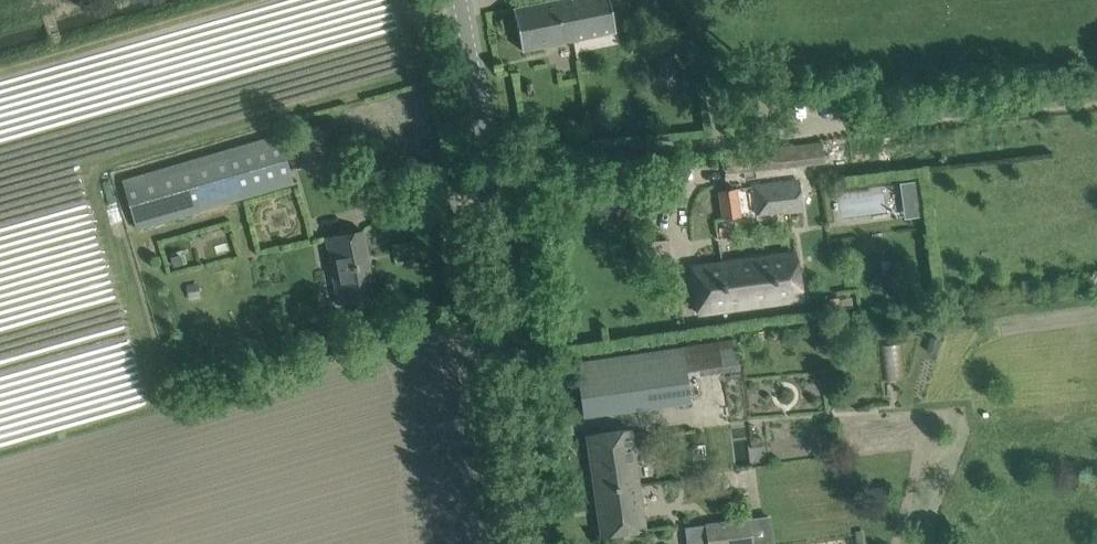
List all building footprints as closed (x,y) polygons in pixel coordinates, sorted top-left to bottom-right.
[(513,8),(522,50),(615,30),(609,0),(554,0),(513,8)] [(638,11),(659,7),(658,0),(636,0),(638,11)] [(675,57),(656,59),(657,83),(677,82),(675,57)] [(278,134),(257,140),(121,181),(135,229),(271,188),(292,182),(278,134)] [(746,168),(822,165),(822,142),(745,145),(746,168)] [(793,179),(759,181),(760,208),(795,206),(793,179)] [(735,187),(718,190),(723,220),(740,217),(735,187)] [(362,229),(340,233),(324,236),(337,303),(375,296),(362,229)] [(668,239),(645,240),(645,256),(669,256),(668,239)] [(796,253),(712,264),(690,267),(696,313),(802,299),(796,253)] [(839,300),(829,301),(831,312),(841,311),(839,300)] [(930,340),(927,351),(937,354),(940,342),(930,340)] [(903,378),(902,343),(883,344),(884,379),(903,378)] [(681,347),(576,362),(584,416),(689,401),(681,347)] [(631,428),(609,431),(587,434),(595,489),(638,483),(631,428)] [(644,530),(638,483),(595,489),(602,536),(644,530)] [(685,526),(687,543),(769,543),(766,518),(685,526)]
